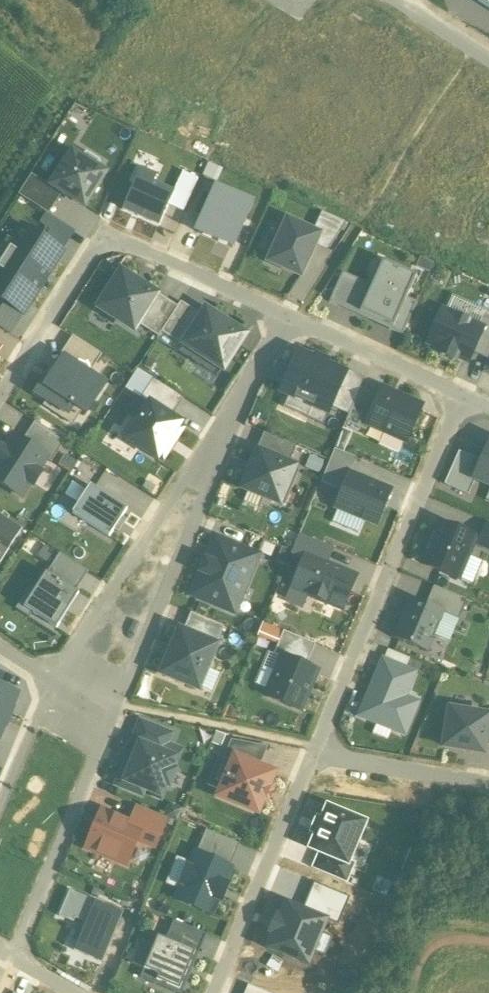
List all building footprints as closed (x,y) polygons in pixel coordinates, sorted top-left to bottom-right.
[(488,9),(488,0),(475,0),(488,9)] [(103,174),(73,155),(53,185),(83,205),(103,174)] [(177,184),(140,168),(122,211),(158,227),(177,184)] [(204,219),(197,233),(232,248),(253,203),(218,187),(213,197),(204,219)] [(204,219),(213,197),(204,193),(194,215),(204,219)] [(324,226),(329,215),(322,212),(312,232),(319,235),(315,246),(327,252),(339,233),(324,226)] [(44,240),(63,252),(75,232),(46,213),(39,223),(50,230),(44,240)] [(324,226),(339,233),(346,223),(329,215),(324,226)] [(287,221),(268,263),(300,277),(315,246),(319,235),(312,232),(287,221)] [(0,248),(0,255),(43,283),(63,252),(44,240),(22,225),(12,241),(7,237),(0,248)] [(4,302),(23,314),(43,283),(0,255),(0,299),(4,302)] [(390,326),(393,327),(407,298),(416,276),(383,261),(372,286),(360,312),(390,326)] [(169,293),(127,268),(101,308),(143,335),(147,329),(162,337),(180,305),(167,297),(169,293)] [(389,330),(390,326),(360,312),(372,286),(342,273),(338,282),(346,285),(336,306),(389,330)] [(346,285),(338,282),(329,303),(336,306),(346,285)] [(417,303),(407,298),(393,327),(390,326),(389,330),(402,336),(417,303)] [(23,314),(4,302),(0,308),(0,328),(11,335),(24,315),(23,314)] [(204,314),(186,302),(166,334),(186,346),(185,348),(231,374),(257,333),(210,305),(204,314)] [(445,312),(443,311),(428,344),(440,349),(438,352),(454,359),(456,356),(467,362),(471,353),(482,329),(478,327),(445,312)] [(471,353),(488,360),(488,359),(488,321),(482,318),(478,327),(482,329),(471,353)] [(106,351),(76,332),(36,395),(73,418),(79,407),(97,418),(119,383),(96,368),(106,351)] [(348,374),(299,353),(279,393),(315,407),(309,419),(325,424),(348,374)] [(368,423),(379,398),(360,389),(345,423),(365,431),(369,424),(368,423)] [(379,398),(368,423),(369,424),(386,431),(404,439),(406,440),(420,407),(382,391),(379,398)] [(182,423),(149,402),(125,440),(158,460),(182,423)] [(0,456),(0,483),(28,501),(67,440),(40,423),(30,438),(16,431),(0,456)] [(404,439),(386,431),(379,444),(398,453),(404,439)] [(258,452),(289,465),(296,447),(263,434),(256,452),(258,453),(258,452)] [(481,462),(474,479),(475,479),(488,485),(488,445),(481,462)] [(258,453),(242,489),(279,504),(287,486),(293,488),(300,470),(289,465),(258,452),(258,453)] [(474,479),(481,462),(459,452),(444,485),(468,495),(475,479),(474,479)] [(305,468),(319,474),(324,462),(310,456),(305,468)] [(394,489),(349,470),(332,510),(377,529),(394,489)] [(127,510),(90,486),(71,514),(109,538),(127,510)] [(26,530),(0,514),(0,570),(26,530)] [(475,538),(441,523),(423,565),(457,579),(475,538)] [(478,545),(488,549),(488,523),(487,523),(478,545)] [(291,555),(304,561),(306,557),(313,541),(314,540),(299,534),(291,555)] [(258,556),(215,539),(192,595),(234,613),(258,556)] [(306,557),(327,565),(333,549),(313,541),(306,557)] [(75,592),(88,571),(59,553),(46,573),(75,592)] [(327,565),(306,557),(304,561),(293,588),(308,594),(342,608),(355,577),(327,565)] [(46,573),(24,608),(58,629),(80,595),(75,592),(46,573)] [(434,586),(426,605),(444,612),(444,614),(459,620),(467,600),(434,586)] [(302,608),(308,594),(293,588),(291,587),(285,601),(302,608)] [(444,614),(444,612),(426,605),(409,598),(392,638),(427,653),(444,614)] [(183,632),(217,646),(224,627),(190,613),(183,632)] [(179,631),(161,674),(198,690),(217,646),(183,632),(179,631)] [(283,657),(306,667),(315,644),(283,631),(274,655),(282,659),(283,657)] [(282,659),(274,655),(269,653),(256,685),(269,690),(282,659)] [(269,690),(267,697),(300,711),(316,671),(306,667),(283,657),(282,659),(269,690)] [(414,674),(383,661),(360,716),(404,734),(415,708),(402,702),(414,674)] [(0,692),(0,726),(11,696),(0,692)] [(488,716),(449,709),(443,747),(483,753),(484,745),(488,716)] [(136,752),(120,793),(161,809),(181,755),(169,751),(174,738),(139,724),(129,749),(136,752)] [(247,743),(231,740),(223,759),(233,763),(235,758),(240,760),(247,743)] [(240,760),(235,758),(233,763),(218,797),(257,813),(273,774),(240,760)] [(104,818),(89,854),(124,868),(134,843),(155,851),(167,821),(138,809),(130,829),(104,818)] [(364,828),(327,812),(321,825),(317,824),(310,840),(314,842),(308,856),(345,872),(364,828)] [(239,844),(206,830),(196,854),(229,868),(239,844)] [(196,854),(195,854),(176,900),(211,915),(217,899),(221,900),(222,898),(218,897),(223,886),(226,888),(227,885),(224,884),(230,868),(229,868),(196,854)] [(122,912),(87,898),(67,946),(103,960),(122,912)] [(328,918),(283,902),(264,954),(308,970),(328,918)] [(137,984),(161,992),(188,992),(209,935),(162,918),(152,946),(141,942),(132,966),(142,970),(137,984)]
